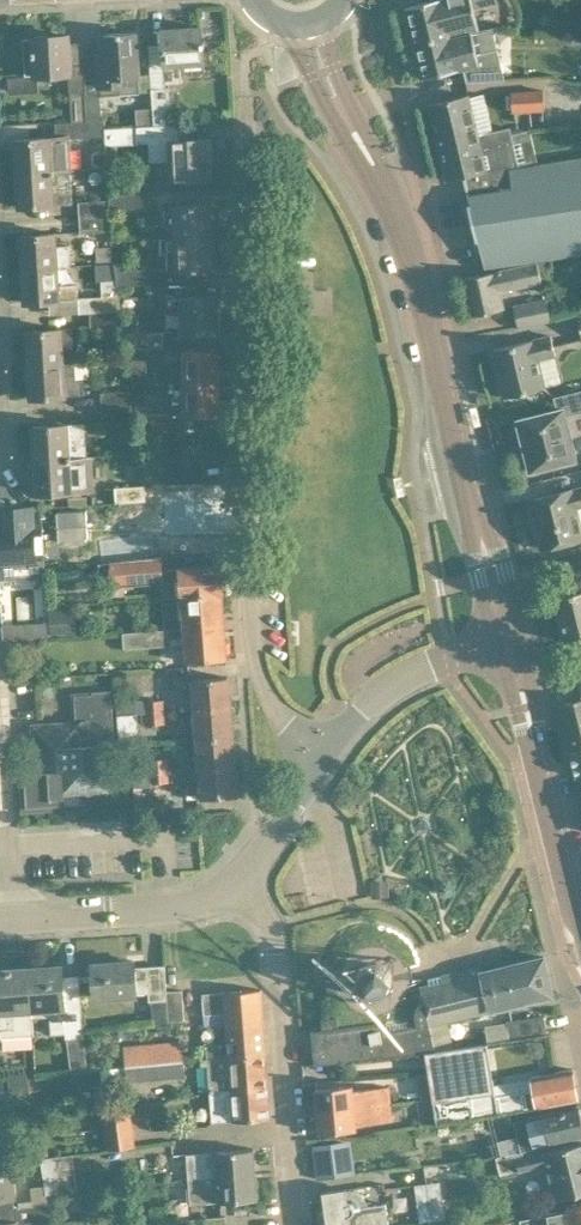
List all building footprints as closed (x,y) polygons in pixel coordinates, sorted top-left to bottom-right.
[(414,44),(472,31),(472,33),(480,31),(475,8),(497,2),(497,0),(432,0),(405,7),(414,44)] [(162,29),(163,53),(164,65),(165,65),(166,83),(181,83),(180,64),(204,62),(201,26),(162,29)] [(544,36),(565,36),(565,27),(544,27),(544,36)] [(472,31),(414,44),(423,78),(464,68),(467,82),(486,81),(505,80),(497,48),(477,53),(472,33),(472,31)] [(99,77),(84,78),(87,121),(103,120),(101,93),(140,90),(138,75),(135,33),(121,34),(120,32),(104,33),(105,53),(97,53),(99,77)] [(23,38),(25,75),(69,72),(70,91),(71,121),(87,121),(84,78),(82,52),(68,52),(67,35),(23,38)] [(152,88),(155,122),(172,120),(170,86),(152,88)] [(543,89),(512,92),(513,110),(545,108),(543,89)] [(448,179),(464,175),(511,165),(511,168),(520,167),(510,126),(478,134),(474,117),(469,94),(429,104),(448,179)] [(71,121),(56,122),(57,138),(104,135),(103,120),(87,121),(71,121)] [(183,122),(159,123),(136,124),(137,141),(154,141),(155,159),(172,158),(172,178),(185,178),(208,177),(208,162),(212,161),(211,138),(177,139),(176,124),(183,124),(183,122)] [(106,128),(107,141),(136,139),(135,126),(106,128)] [(15,139),(17,172),(71,168),(69,138),(50,139),(49,136),(15,139)] [(464,175),(486,267),(580,252),(580,157),(520,167),(511,168),(511,165),(464,175)] [(71,168),(17,172),(20,206),(73,203),(71,168)] [(109,193),(110,209),(144,207),(143,190),(109,193)] [(79,200),(79,201),(80,217),(109,215),(108,199),(79,200)] [(167,236),(167,237),(214,236),(213,203),(174,205),(165,206),(166,223),(176,222),(176,236),(167,236)] [(109,215),(80,217),(81,232),(110,230),(109,215)] [(21,234),(23,268),(58,266),(58,265),(69,264),(69,261),(72,261),(71,248),(69,248),(69,244),(56,244),(56,232),(21,234)] [(153,282),(153,285),(188,285),(188,283),(183,283),(182,269),(215,268),(214,236),(167,237),(169,266),(124,268),(124,260),(115,261),(119,283),(153,282)] [(115,240),(115,256),(127,256),(127,240),(115,240)] [(538,261),(486,272),(463,277),(471,315),(504,308),(500,289),(542,280),(538,261)] [(58,266),(23,268),(25,302),(79,298),(79,296),(78,283),(59,284),(58,266)] [(102,294),(79,296),(79,298),(80,313),(90,312),(120,310),(117,278),(101,279),(102,294)] [(153,285),(152,296),(164,296),(164,311),(183,311),(183,332),(219,332),(219,329),(224,329),(224,312),(219,312),(219,296),(189,297),(188,285),(153,285)] [(546,297),(514,304),(519,327),(551,320),(546,297)] [(120,310),(90,312),(91,327),(121,325),(120,310)] [(27,330),(29,364),(63,362),(61,328),(27,330)] [(164,332),(125,332),(127,347),(128,347),(136,347),(164,347),(164,332)] [(534,339),(493,349),(505,397),(546,387),(545,383),(561,379),(556,355),(551,335),(534,339)] [(185,348),(184,380),(184,381),(218,381),(218,379),(223,379),(223,365),(219,365),(219,348),(185,348)] [(129,359),(133,380),(146,380),(146,359),(129,359)] [(63,362),(29,364),(31,397),(85,394),(84,379),(65,380),(63,362)] [(146,380),(133,380),(138,417),(147,416),(146,380)] [(168,380),(167,413),(184,414),(184,429),(202,429),(202,431),(203,431),(204,414),(218,414),(218,381),(184,381),(184,380),(168,380)] [(132,390),(102,392),(102,407),(133,405),(132,390)] [(577,459),(565,413),(580,410),(580,390),(555,397),(558,408),(517,418),(531,471),(577,459)] [(133,405),(102,407),(103,423),(134,422),(133,405)] [(33,425),(35,459),(88,456),(88,454),(84,454),(83,423),(67,423),(33,425)] [(88,456),(35,459),(37,493),(89,490),(88,456)] [(167,458),(167,480),(204,480),(204,458),(167,458)] [(145,485),(115,486),(116,501),(146,499),(145,489),(145,485)] [(572,488),(530,499),(542,548),(580,538),(580,487),(572,489),(572,488)] [(169,501),(164,501),(165,537),(171,537),(189,536),(221,536),(220,500),(194,500),(194,493),(169,494),(169,501)] [(5,577),(5,561),(35,559),(32,507),(0,509),(0,526),(0,530),(0,577),(5,577)] [(155,556),(152,534),(99,540),(102,561),(149,557),(155,556)] [(149,557),(110,562),(113,584),(147,580),(147,583),(160,582),(162,597),(223,592),(223,587),(226,587),(225,571),(222,571),(221,564),(163,569),(162,555),(155,556),(149,557)] [(553,596),(564,640),(580,636),(580,589),(553,596)] [(162,597),(164,628),(164,629),(224,625),(222,593),(223,593),(223,592),(162,597)] [(49,607),(51,634),(76,632),(75,605),(49,607)] [(30,621),(31,638),(50,637),(49,620),(30,621)] [(152,629),(131,631),(123,632),(124,647),(172,643),(171,637),(186,636),(188,661),(227,658),(224,625),(164,629),(164,628),(152,629)] [(191,697),(192,709),(230,706),(228,676),(195,679),(196,696),(191,697)] [(32,724),(36,773),(24,774),(26,807),(66,805),(66,799),(81,798),(81,794),(110,792),(107,744),(115,744),(111,688),(72,691),(74,721),(56,722),(32,724)] [(163,698),(145,699),(146,712),(164,711),(163,698)] [(230,706),(192,709),(192,710),(197,709),(198,726),(193,726),(194,738),(232,735),(230,706)] [(164,711),(146,712),(147,723),(164,721),(164,711)] [(232,735),(194,738),(194,739),(199,739),(200,755),(195,755),(196,768),(235,765),(232,735)] [(570,750),(577,776),(580,775),(580,747),(570,750)] [(151,758),(152,770),(168,769),(167,757),(151,758)] [(235,765),(196,768),(201,768),(202,784),(198,785),(199,798),(237,795),(235,765)] [(169,780),(168,769),(152,770),(133,771),(135,792),(153,791),(152,782),(169,780)] [(136,802),(137,815),(167,812),(166,800),(136,802)] [(549,975),(544,955),(480,971),(479,966),(466,969),(462,977),(457,978),(449,973),(428,978),(429,985),(420,987),(423,1003),(421,1003),(418,1005),(417,1006),(415,1008),(415,1009),(414,1012),(414,1015),(415,1020),(411,1020),(410,1020),(387,1024),(386,1021),(370,1024),(338,1027),(337,1017),(322,1019),(324,1041),(321,1042),(319,1044),(317,1046),(316,1049),(316,1052),(316,1062),(315,1062),(315,1064),(426,1051),(434,1050),(429,1024),(489,1009),(485,990),(549,975)] [(93,963),(94,987),(95,997),(136,993),(136,992),(149,991),(149,1000),(167,998),(167,991),(165,964),(135,967),(134,960),(93,963)] [(392,983),(411,979),(408,965),(389,969),(386,966),(382,963),(378,962),(374,961),(370,961),(366,963),(362,965),(359,967),(357,971),(355,975),(326,980),(329,996),(357,990),(360,994),(363,996),(367,998),(371,999),(375,999),(379,998),(383,997),(387,994),(389,991),(391,987),(392,983)] [(62,965),(28,967),(31,1008),(32,1008),(32,1017),(51,1015),(52,1033),(67,1032),(67,1038),(78,1037),(78,1032),(84,1032),(82,1023),(81,999),(64,1000),(62,965)] [(1,1040),(1,1037),(34,1034),(32,1017),(32,1008),(31,1008),(28,967),(0,969),(0,1040),(1,1040)] [(554,994),(549,975),(485,990),(489,1009),(490,1010),(530,1000),(554,994)] [(203,993),(205,1017),(205,1026),(227,1024),(263,1021),(261,989),(203,993)] [(167,991),(167,998),(169,1020),(184,1019),(182,990),(167,991)] [(544,1014),(520,1018),(507,1020),(510,1038),(547,1033),(544,1014)] [(201,1057),(201,1058),(266,1053),(263,1021),(227,1024),(229,1042),(207,1044),(207,1057),(201,1057)] [(434,1050),(426,1051),(437,1123),(505,1112),(578,1098),(572,1068),(494,1082),(488,1042),(434,1050)] [(183,1045),(125,1050),(126,1065),(184,1060),(183,1045)] [(105,1059),(103,1047),(91,1050),(93,1061),(105,1059)] [(266,1053),(201,1058),(202,1065),(208,1064),(210,1090),(268,1085),(266,1053)] [(184,1060),(126,1065),(128,1081),(186,1075),(184,1060)] [(8,1076),(11,1099),(31,1096),(28,1073),(8,1076)] [(316,1087),(317,1109),(390,1103),(389,1097),(388,1086),(353,1089),(352,1084),(316,1087)] [(268,1085),(210,1090),(212,1121),(234,1120),(234,1121),(270,1118),(268,1085)] [(390,1103),(317,1109),(319,1132),(356,1128),(356,1124),(391,1121),(390,1103)] [(523,1149),(559,1140),(559,1142),(580,1136),(580,1110),(580,1105),(527,1118),(530,1130),(518,1132),(523,1149)] [(130,1109),(103,1113),(107,1148),(134,1145),(130,1109)] [(559,1142),(561,1147),(517,1158),(520,1169),(547,1163),(556,1198),(580,1192),(580,1136),(559,1142)] [(356,1172),(351,1139),(312,1145),(317,1178),(356,1172)] [(191,1152),(192,1168),(193,1178),(255,1173),(254,1148),(191,1152)] [(41,1156),(44,1184),(47,1191),(77,1188),(72,1152),(41,1156)] [(16,1207),(16,1206),(14,1195),(15,1195),(11,1162),(0,1164),(0,1209),(16,1207)] [(255,1173),(193,1178),(194,1202),(257,1198),(255,1173)] [(44,1184),(31,1186),(34,1203),(48,1201),(47,1191),(44,1184)] [(386,1202),(368,1205),(366,1198),(360,1193),(354,1189),(346,1189),(346,1187),(323,1190),(325,1211),(320,1212),(322,1224),(389,1224),(386,1202)] [(443,1199),(429,1201),(432,1220),(446,1218),(443,1199)] [(429,1201),(418,1203),(420,1221),(432,1220),(429,1201)] [(522,1224),(577,1224),(580,1224),(580,1202),(579,1202),(567,1205),(568,1209),(521,1219),(522,1224)] [(18,1219),(49,1216),(48,1203),(16,1206),(16,1207),(0,1209),(0,1224),(19,1224),(18,1219)] [(150,1224),(227,1224),(226,1215),(178,1220),(178,1222),(150,1223),(150,1224)]
